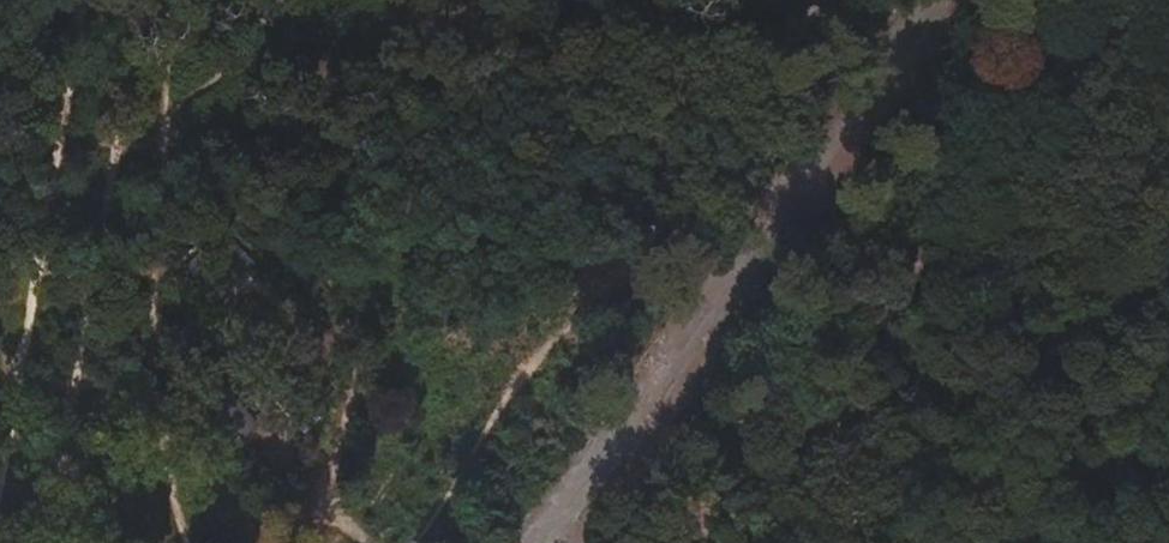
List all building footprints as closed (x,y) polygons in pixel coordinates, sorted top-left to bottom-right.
[(210,350),(249,304),(235,292),(196,338),(210,350)] [(320,420),(260,363),(249,375),(308,432),(320,420)] [(259,427),(228,387),(207,403),(238,444),(259,427)]
